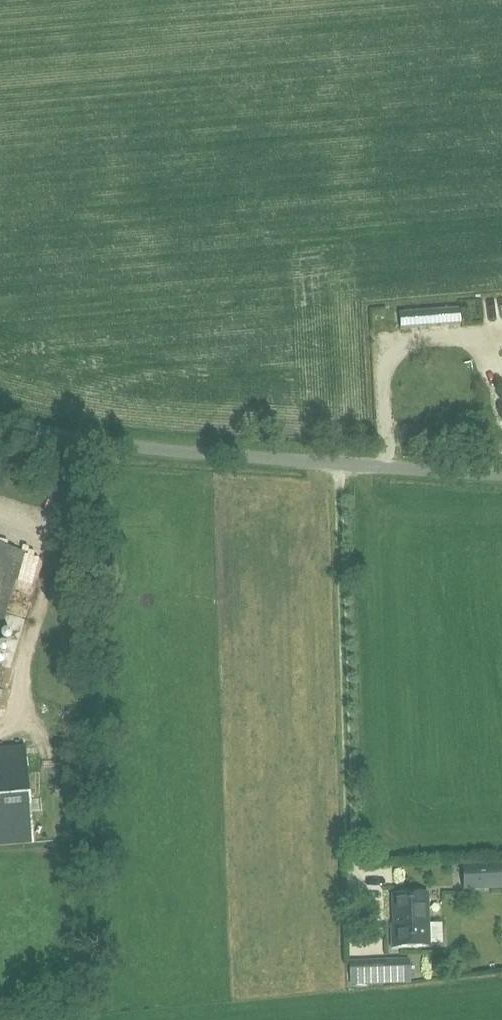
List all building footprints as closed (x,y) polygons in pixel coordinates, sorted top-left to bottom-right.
[(25,552),(0,544),(0,634),(25,552)] [(0,748),(0,846),(33,843),(25,746),(0,748)] [(466,875),(467,895),(501,894),(501,874),(466,875)] [(393,947),(428,946),(426,894),(393,895),(394,925),(392,925),(393,947)] [(436,934),(448,934),(447,913),(435,914),(436,934)] [(366,964),(367,984),(383,983),(382,963),(366,964)]
